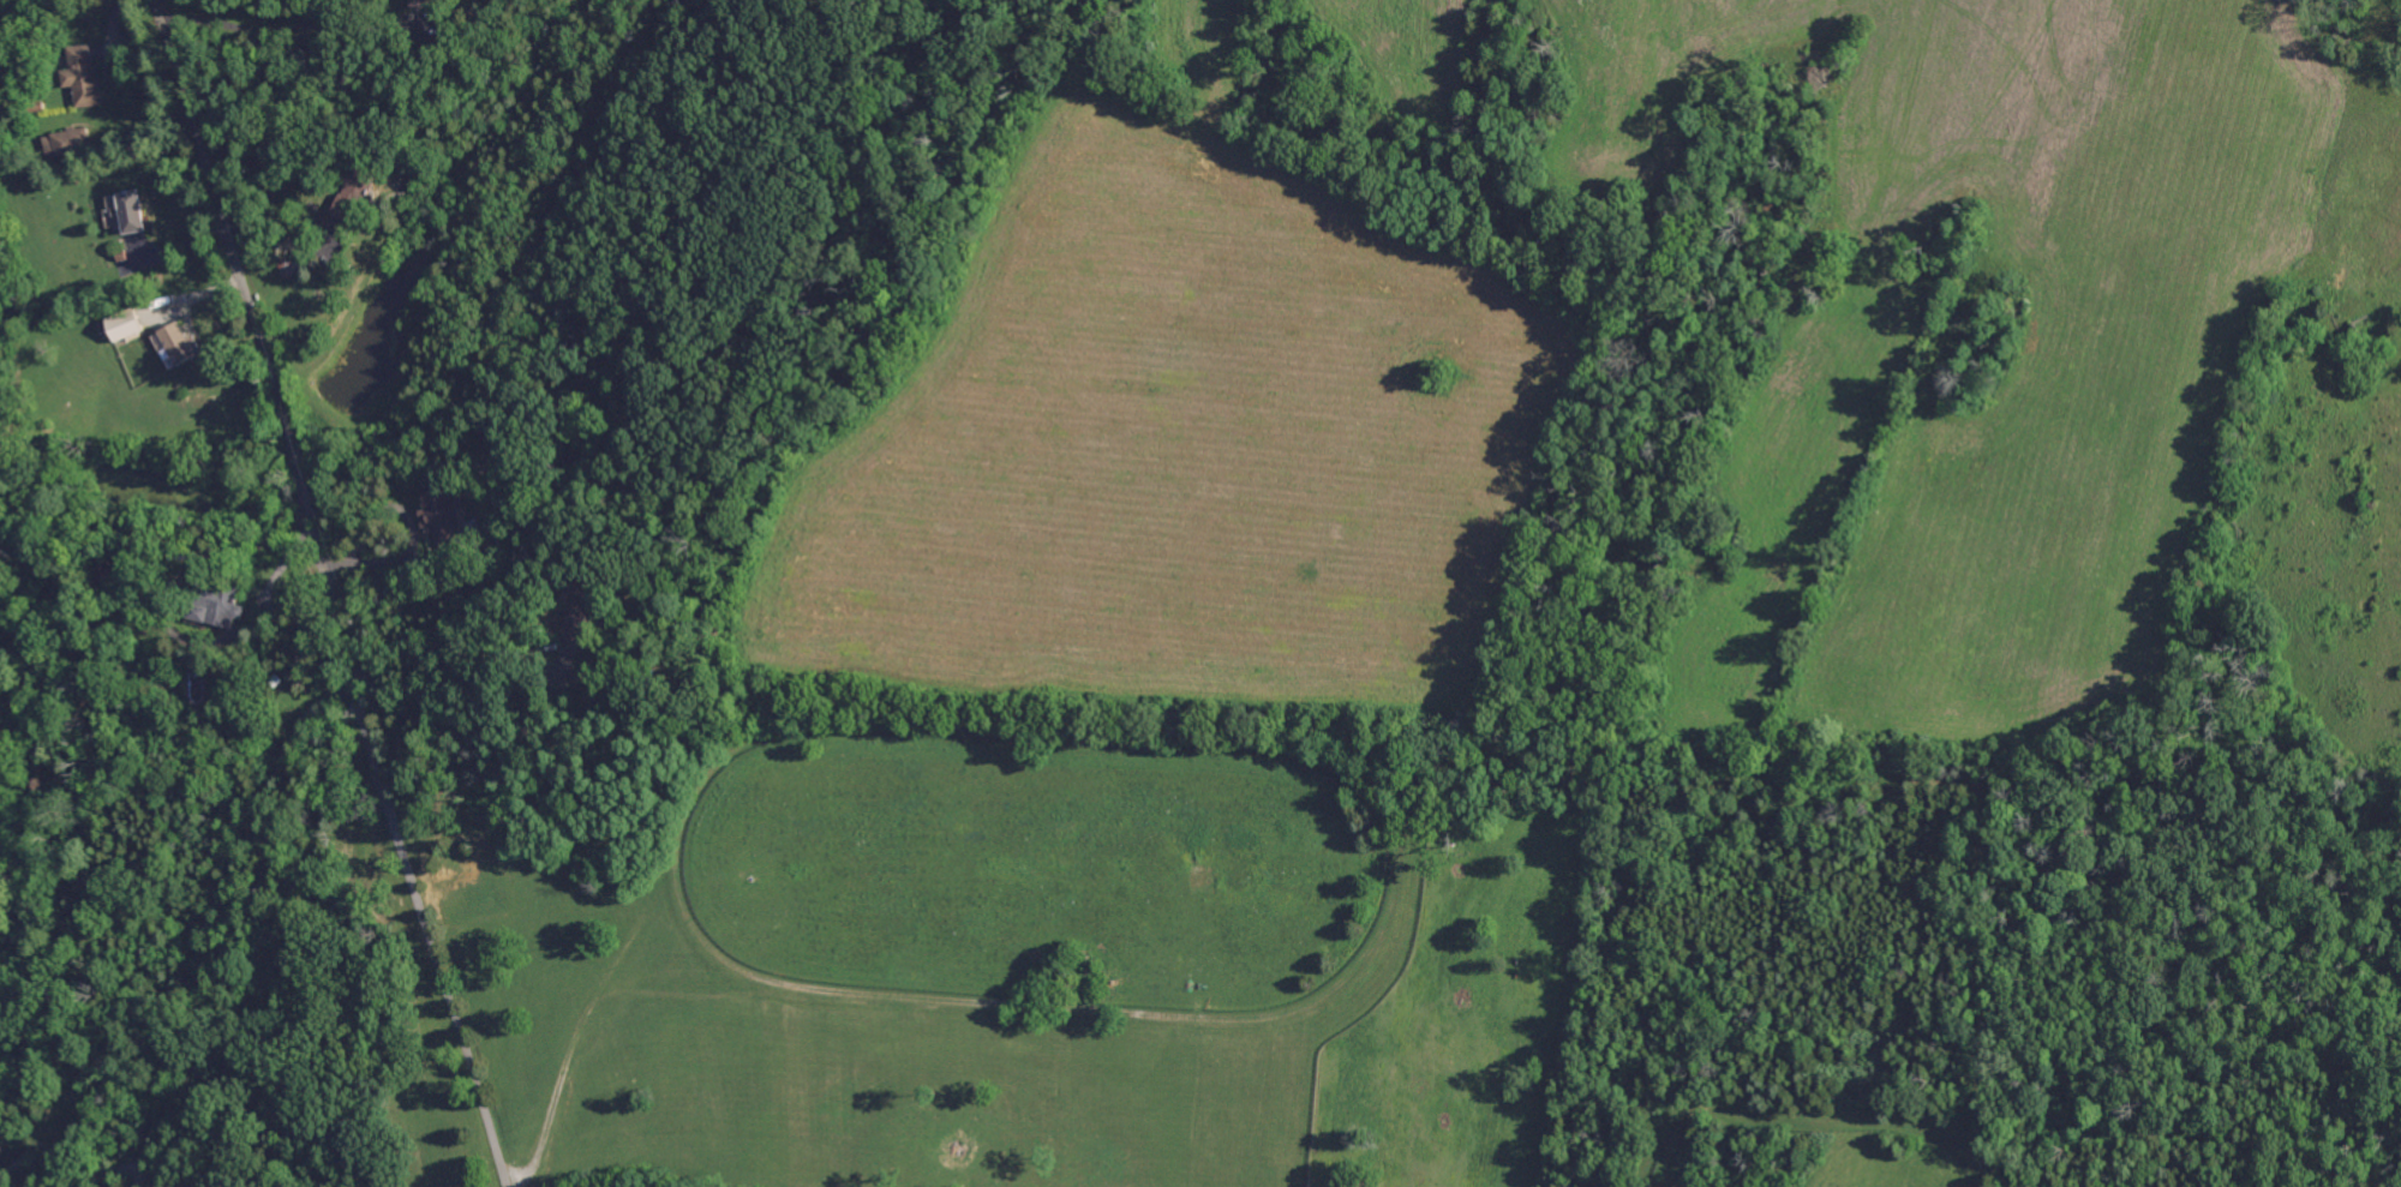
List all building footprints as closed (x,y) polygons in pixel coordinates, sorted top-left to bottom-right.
[(434,6),(433,0),(412,0),(413,8),(434,6)] [(73,86),(76,108),(100,106),(94,45),(68,47),(70,71),(61,71),(63,88),(73,86)] [(44,136),(48,159),(92,153),(88,129),(44,136)] [(355,225),(377,175),(355,165),(333,216),(355,225)] [(127,236),(149,232),(141,190),(119,194),(127,236)] [(304,279),(307,264),(281,260),(279,275),(304,279)] [(106,320),(118,344),(146,330),(134,307),(106,320)] [(179,367),(206,353),(196,335),(189,338),(180,321),(160,331),(179,367)] [(422,527),(433,526),(434,546),(454,545),(451,477),(429,478),(430,487),(420,487),(422,527)] [(124,589),(131,568),(108,560),(101,581),(124,589)] [(187,617),(229,629),(232,617),(240,619),(243,607),(235,604),(239,590),(197,579),(187,617)]
